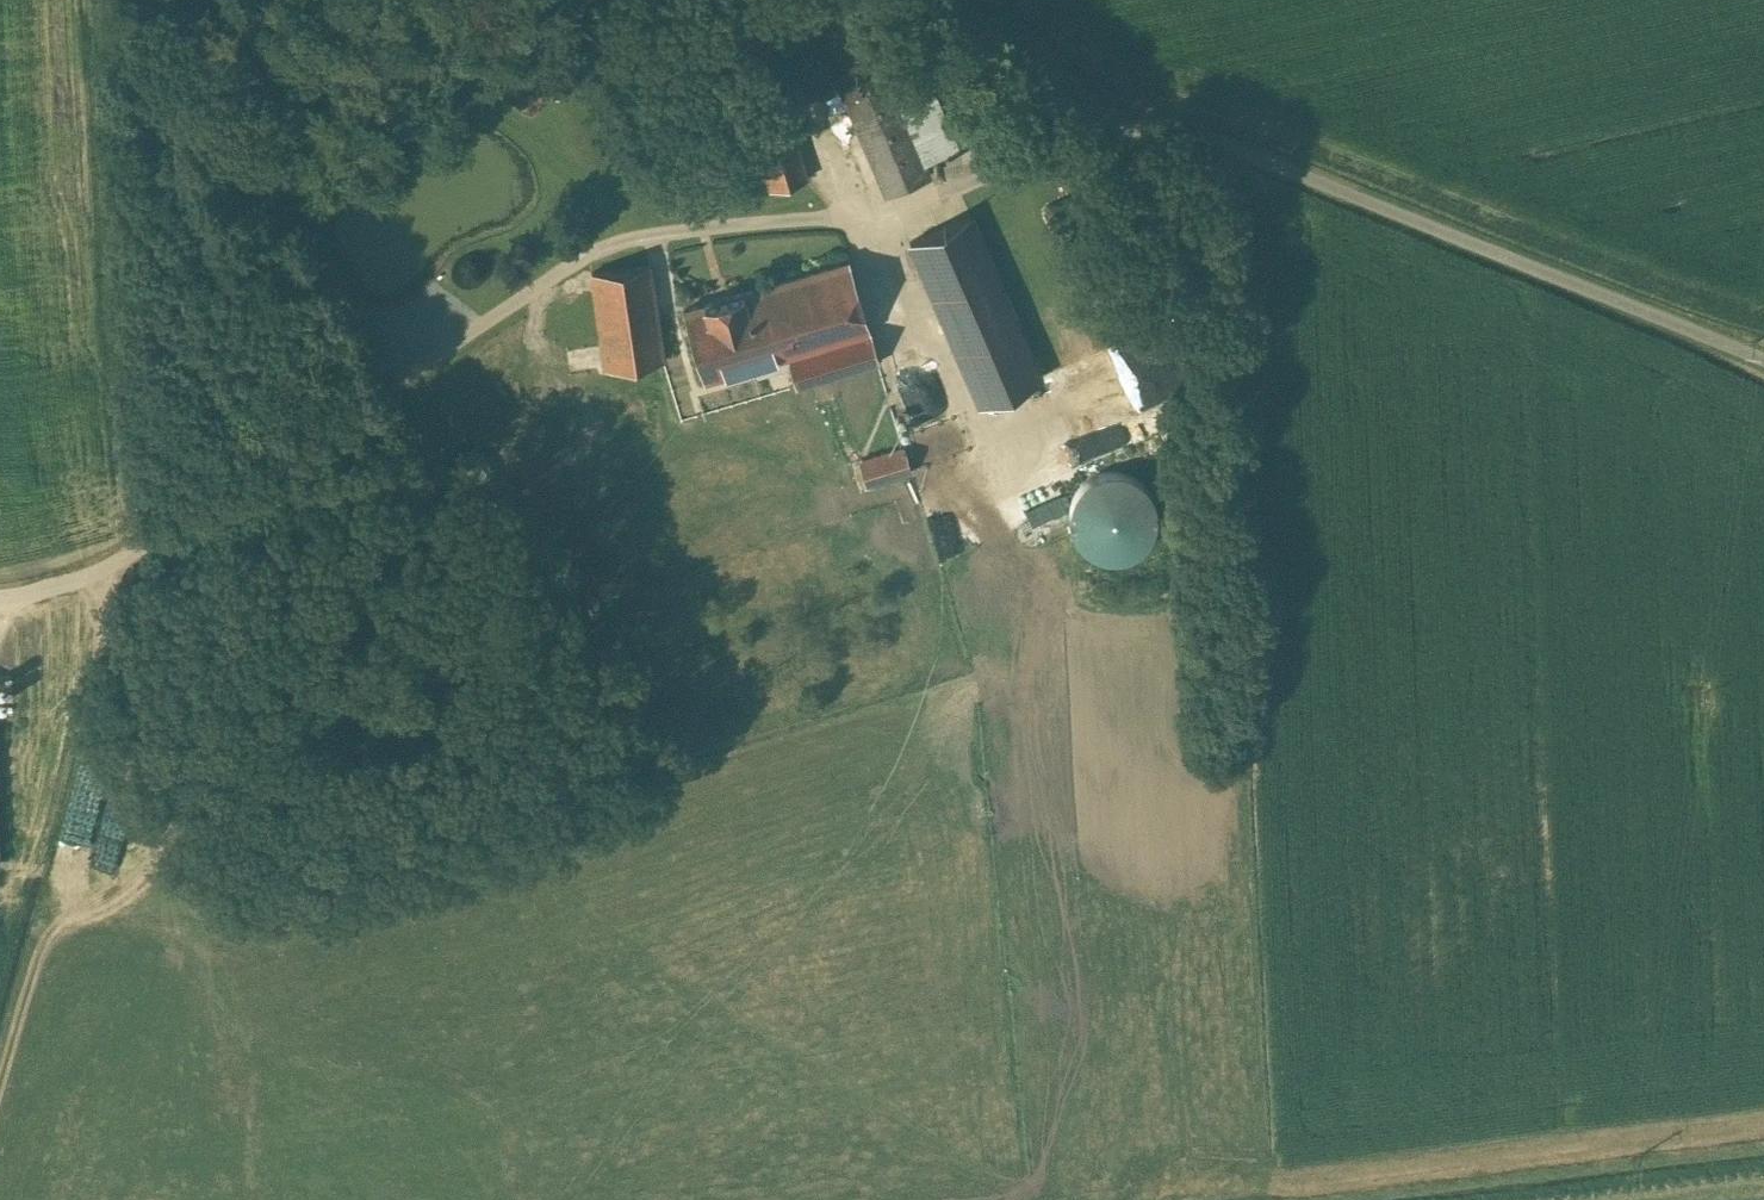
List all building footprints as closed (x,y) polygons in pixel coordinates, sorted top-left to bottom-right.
[(853,0),(801,0),(885,194),(929,175),(923,162),(955,148),(913,50),(896,57),(890,43),(874,49),(853,0)] [(777,82),(740,93),(769,189),(806,178),(777,82)] [(969,215),(908,242),(978,403),(1039,376),(969,215)] [(847,260),(765,285),(788,362),(795,385),(877,361),(847,260)] [(648,264),(590,273),(604,366),(662,357),(648,264)] [(765,285),(682,309),(702,378),(753,363),(756,371),(788,362),(765,285)] [(1190,368),(1173,326),(1128,345),(1151,401),(1179,390),(1173,375),(1190,368)] [(903,447),(857,460),(864,483),(910,469),(903,447)] [(1146,484),(1127,470),(1103,467),(1081,476),(1067,495),(1064,519),(1074,541),(1093,555),(1116,558),(1138,549),(1153,529),(1156,506),(1146,484)]
